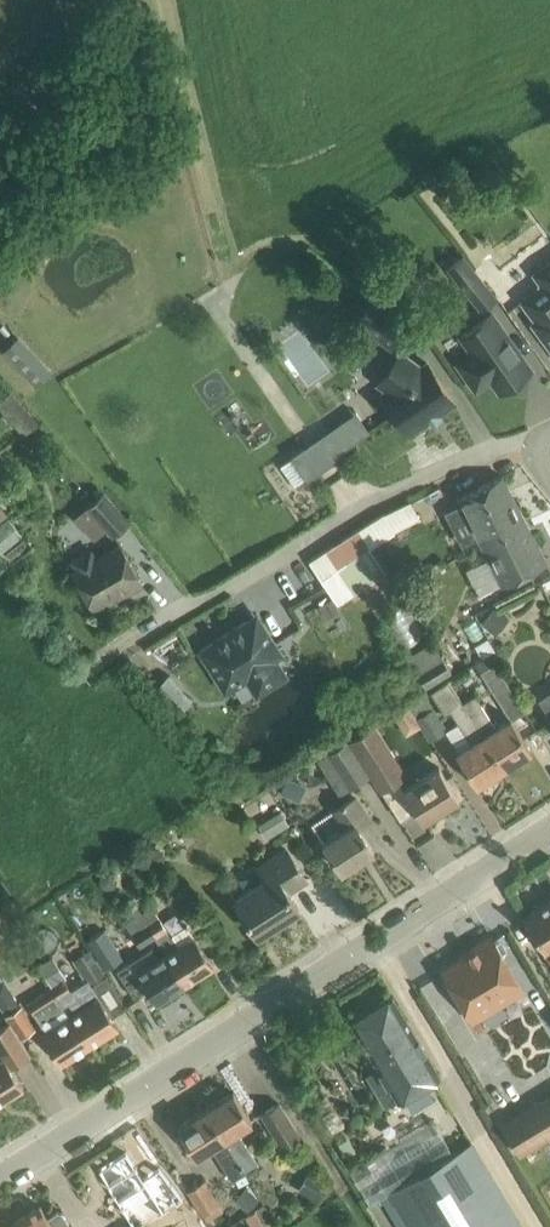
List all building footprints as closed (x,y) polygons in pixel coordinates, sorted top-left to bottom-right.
[(498,169),(489,155),(465,171),(470,178),(474,185),(498,169)] [(447,266),(459,281),(481,308),(497,296),(463,253),(447,266)] [(534,272),(543,284),(522,299),(536,319),(532,322),(549,345),(549,260),(534,272)] [(409,321),(373,295),(356,318),(392,345),(409,321)] [(531,368),(492,312),(461,334),(473,351),(459,361),(477,387),(491,376),(500,389),(531,368)] [(393,409),(409,432),(455,401),(427,361),(422,365),(401,349),(378,381),(388,388),(382,392),(385,397),(382,399),(390,411),(393,409)] [(27,407),(11,389),(0,399),(0,406),(13,421),(27,407)] [(306,479),(319,470),(304,447),(291,456),(306,479)] [(502,474),(458,497),(482,542),(526,520),(502,474)] [(112,533),(129,518),(105,492),(88,507),(112,533)] [(370,544),(394,529),(420,516),(410,500),(384,512),(360,528),(370,544)] [(526,520),(482,542),(503,583),(547,561),(526,520)] [(360,528),(310,560),(337,602),(387,571),(370,544),(360,528)] [(75,567),(73,568),(94,605),(121,590),(123,593),(142,582),(120,542),(97,555),(92,546),(70,558),(75,567)] [(331,596),(319,604),(327,617),(340,609),(331,596)] [(495,633),(509,617),(496,605),(482,621),(495,633)] [(276,657),(283,653),(258,613),(200,649),(225,689),(250,673),(261,691),(287,675),(276,657)] [(474,645),(481,657),(495,649),(488,636),(474,645)] [(452,670),(444,656),(418,672),(426,686),(452,670)] [(495,662),(481,671),(496,695),(510,686),(495,662)] [(192,699),(170,674),(154,688),(176,713),(192,699)] [(463,701),(448,678),(431,689),(446,712),(451,709),(471,741),(456,751),(477,783),(505,766),(463,701)] [(541,695),(549,709),(549,690),(541,695)] [(447,729),(434,707),(433,707),(425,693),(409,702),(417,716),(430,739),(447,729)] [(463,701),(505,766),(532,748),(511,716),(496,725),(476,693),(463,701)] [(405,773),(373,724),(350,739),(381,788),(405,773)] [(327,776),(339,768),(350,786),(370,773),(380,789),(381,788),(350,739),(348,741),(347,739),(316,759),(327,776)] [(403,786),(411,798),(424,819),(459,796),(439,764),(403,786)] [(279,793),(298,801),(306,783),(286,776),(279,793)] [(346,826),(324,841),(342,869),(374,849),(359,824),(370,816),(356,794),(335,808),(346,826)] [(290,824),(279,807),(257,820),(267,837),(290,824)] [(234,896),(245,912),(258,933),(299,907),(288,890),(307,878),(285,844),(255,864),(257,867),(230,885),(236,895),(234,896)] [(161,872),(164,848),(143,845),(140,869),(161,872)] [(103,887),(110,888),(116,885),(118,879),(115,872),(108,871),(101,874),(100,880),(103,887)] [(531,925),(546,949),(549,947),(549,899),(524,914),(531,925)] [(130,921),(126,923),(141,946),(156,936),(166,930),(167,929),(153,906),(143,913),(139,907),(135,909),(134,907),(125,912),(130,921)] [(159,942),(166,952),(186,982),(214,964),(188,923),(170,935),(166,930),(156,936),(159,942)] [(105,929),(88,940),(106,967),(122,957),(105,929)] [(474,1018),(523,989),(491,934),(476,943),(478,947),(443,967),(474,1018)] [(88,948),(74,957),(90,983),(105,974),(88,948)] [(166,952),(137,970),(157,1001),(186,982),(166,952)] [(54,984),(67,975),(52,954),(39,963),(54,984)] [(53,985),(60,996),(71,989),(64,979),(53,985)] [(28,1001),(46,1028),(42,1031),(62,1062),(90,1043),(71,1013),(53,985),(28,1001)] [(10,993),(0,999),(0,1004),(5,1012),(18,1005),(10,993)] [(350,1018),(379,1066),(400,1098),(441,1074),(392,993),(350,1018)] [(99,994),(71,1013),(90,1043),(119,1025),(99,994)] [(19,1004),(18,1005),(5,1012),(10,1020),(21,1036),(34,1027),(19,1004)] [(10,1020),(0,1026),(0,1056),(1,1057),(0,1058),(0,1101),(24,1086),(11,1066),(31,1053),(21,1036),(10,1020)] [(245,1171),(247,1170),(259,1162),(238,1129),(253,1120),(234,1090),(206,1108),(245,1171)] [(503,1122),(520,1150),(549,1132),(549,1094),(503,1122)] [(263,1111),(283,1146),(300,1135),(280,1101),(263,1111)] [(232,1179),(245,1171),(206,1108),(178,1125),(197,1155),(212,1146),(232,1179)] [(472,1141),(454,1152),(433,1117),(350,1167),(371,1203),(367,1205),(380,1226),(523,1226),(472,1141)] [(329,1181),(317,1174),(305,1193),(318,1201),(329,1181)] [(188,1188),(208,1219),(223,1210),(204,1179),(188,1188)] [(249,1212),(261,1196),(246,1184),(234,1200),(249,1212)] [(15,1226),(67,1226),(68,1226),(70,1222),(62,1210),(57,1209),(48,1215),(41,1204),(12,1222),(15,1226)]
